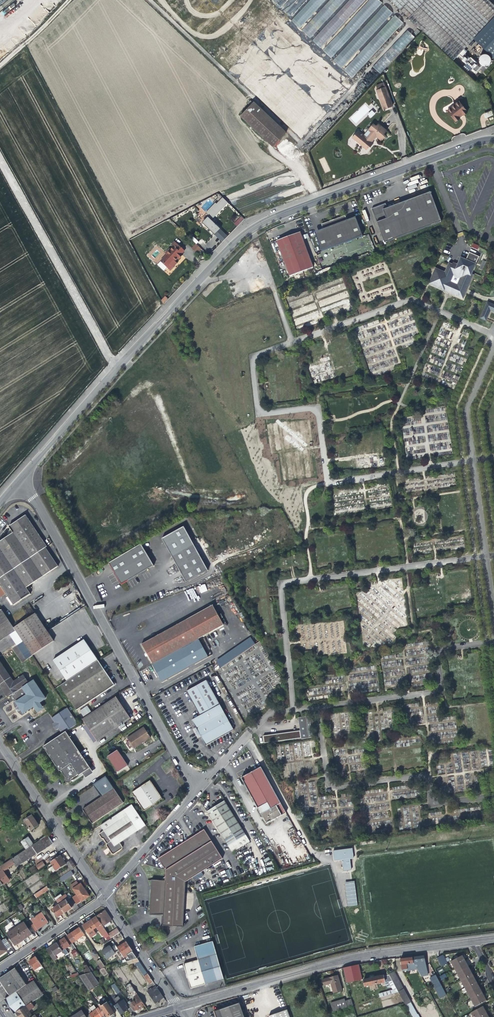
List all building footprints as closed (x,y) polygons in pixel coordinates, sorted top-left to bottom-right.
[(279,8),(287,0),(270,0),(279,8)] [(281,10),(290,18),(307,0),(290,0),(281,10)] [(291,20),(300,28),(327,0),(310,0),(291,20)] [(302,30),(311,38),(347,0),(330,0),(302,30)] [(312,40),(322,48),(366,0),(349,0),(312,40)] [(381,0),(369,0),(323,50),(332,58),(384,3),(381,0)] [(424,30),(425,28),(457,57),(473,39),(493,17),(493,0),(392,0),(424,30)] [(394,12),(385,4),(333,59),(343,68),(394,12)] [(404,22),(395,14),(343,69),(353,78),(404,22)] [(473,39),(493,59),(493,58),(493,17),(473,39)] [(407,30),(372,66),(380,74),(415,37),(407,30)] [(467,59),(479,71),(482,67),(470,55),(467,59)] [(393,107),(386,87),(378,90),(385,110),(393,107)] [(250,103),(241,113),(274,144),(287,130),(253,99),(252,100),(250,103)] [(451,108),(459,117),(462,115),(461,113),(462,111),(465,109),(467,111),(469,109),(462,99),(451,108)] [(371,118),(375,113),(372,110),(367,115),(371,118)] [(291,129),(300,137),(315,123),(308,115),(301,121),(300,120),(291,129)] [(359,128),(353,134),(367,148),(370,144),(371,145),(374,142),(372,140),(373,138),(374,139),(376,137),(378,135),(383,140),(387,135),(386,134),(389,130),(379,121),(377,124),(375,122),(370,127),(373,131),(368,136),(359,128)] [(389,241),(444,220),(433,191),(404,202),(405,204),(390,209),(389,207),(388,202),(374,207),(383,232),(385,231),(389,241)] [(212,216),(228,200),(223,195),(217,202),(216,201),(206,211),(210,214),(203,221),(215,233),(221,227),(211,217),(212,216)] [(228,200),(212,216),(213,217),(229,201),(228,200)] [(327,232),(318,235),(324,250),(365,235),(360,220),(351,223),(349,219),(347,214),(337,218),(324,223),(326,228),(327,232)] [(241,216),(234,223),(237,226),(244,219),(241,216)] [(221,227),(215,233),(223,240),(226,237),(228,234),(221,227)] [(291,235),(279,239),(292,275),(315,266),(302,231),(291,235)] [(175,245),(158,262),(165,268),(168,265),(171,268),(176,263),(178,261),(175,259),(178,256),(179,257),(183,253),(182,252),(185,249),(175,240),(172,243),(175,245)] [(192,246),(198,251),(202,247),(197,241),(192,246)] [(456,264),(454,263),(450,262),(446,272),(439,269),(436,270),(432,280),(433,283),(443,287),(446,286),(455,291),(456,294),(464,297),(466,293),(465,291),(467,287),(468,287),(470,284),(475,274),(473,273),(481,256),(471,252),(468,259),(462,257),(459,263),(458,267),(455,266),(456,264)] [(488,302),(481,318),(487,320),(491,310),(493,311),(493,304),(488,302)] [(45,548),(46,547),(26,516),(9,527),(13,534),(3,540),(0,542),(0,579),(45,548)] [(191,582),(213,571),(191,527),(169,538),(182,564),(191,582)] [(159,564),(147,543),(114,561),(121,573),(127,583),(159,564)] [(45,548),(0,579),(0,587),(0,598),(5,595),(7,597),(6,598),(11,605),(12,605),(13,606),(29,595),(25,588),(57,567),(51,556),(45,548)] [(201,593),(208,590),(204,583),(198,587),(201,593)] [(212,604),(186,619),(197,639),(205,652),(230,638),(212,604)] [(13,628),(7,620),(0,610),(0,641),(9,634),(17,645),(22,641),(15,631),(13,628)] [(34,614),(13,628),(15,631),(22,641),(31,656),(53,642),(34,614)] [(186,619),(141,645),(146,653),(147,655),(152,664),(197,639),(186,619)] [(251,637),(215,660),(220,667),(256,645),(251,637)] [(66,682),(98,661),(84,641),(52,661),(66,682)] [(66,682),(60,687),(76,711),(114,685),(106,674),(98,661),(66,682)] [(13,693),(28,683),(23,675),(13,681),(0,662),(0,687),(7,698),(13,693)] [(32,681),(28,683),(13,693),(18,700),(16,701),(15,700),(13,702),(14,708),(14,709),(17,707),(18,708),(19,710),(16,712),(20,715),(22,716),(25,714),(24,712),(32,707),(39,702),(44,699),(32,681)] [(191,700),(200,717),(193,721),(207,747),(224,737),(234,731),(207,682),(187,693),(188,695),(191,700)] [(131,720),(116,698),(82,720),(97,742),(131,720)] [(43,709),(39,702),(32,707),(37,713),(43,709)] [(79,711),(83,717),(91,711),(87,705),(79,711)] [(67,709),(51,719),(54,723),(56,726),(54,727),(56,731),(58,730),(62,735),(66,732),(78,724),(77,724),(67,709)] [(311,716),(300,718),(301,731),(268,735),(269,742),(302,738),(302,739),(314,738),(311,716)] [(97,742),(82,720),(80,722),(94,744),(97,742)] [(128,739),(135,750),(151,739),(148,734),(144,728),(128,739)] [(43,748),(54,765),(77,749),(66,732),(62,735),(43,748)] [(90,770),(77,749),(54,765),(57,768),(60,773),(61,772),(66,779),(65,782),(67,784),(69,785),(71,783),(72,780),(78,776),(79,777),(90,770)] [(108,759),(118,774),(127,767),(117,752),(108,759)] [(253,773),(242,779),(267,824),(287,814),(262,768),(253,773)] [(89,818),(93,823),(123,803),(105,777),(93,785),(101,797),(83,809),(89,818)] [(132,794),(144,813),(162,801),(156,791),(150,782),(132,794)] [(208,812),(229,846),(246,835),(225,802),(208,812)] [(100,826),(104,831),(99,834),(102,839),(103,839),(107,845),(107,847),(112,854),(114,855),(121,850),(121,848),(118,844),(133,834),(146,826),(131,805),(100,826)] [(24,821),(31,831),(38,825),(36,821),(32,816),(24,821)] [(185,842),(159,859),(167,870),(167,876),(164,879),(162,881),(153,881),(150,915),(156,915),(164,916),(164,927),(184,928),(185,898),(187,898),(187,894),(186,894),(186,882),(199,874),(199,875),(202,873),(201,872),(224,858),(205,829),(185,842)] [(34,844),(26,850),(0,867),(0,880),(3,885),(10,881),(3,872),(15,864),(17,867),(52,844),(50,841),(47,835),(34,844)] [(21,842),(26,850),(34,844),(28,837),(21,842)] [(345,871),(353,870),(351,859),(355,858),(354,849),(335,851),(336,861),(344,860),(345,871)] [(60,856),(51,862),(53,865),(50,867),(53,872),(66,864),(63,860),(60,856)] [(60,878),(76,867),(71,860),(66,863),(69,867),(58,875),(60,878)] [(38,870),(45,865),(42,861),(35,865),(38,870)] [(356,883),(346,884),(349,906),(359,905),(356,883)] [(73,889),(82,902),(89,897),(85,891),(81,884),(73,889)] [(49,890),(47,887),(35,895),(37,899),(49,890)] [(56,901),(59,905),(65,913),(70,910),(73,908),(72,908),(74,906),(71,903),(72,902),(66,894),(63,896),(56,901)] [(61,916),(65,913),(59,905),(52,910),(57,918),(61,916)] [(104,926),(112,921),(109,916),(105,910),(97,916),(104,926)] [(28,922),(35,932),(37,931),(36,929),(40,926),(42,925),(43,927),(48,923),(41,913),(35,917),(34,915),(29,918),(31,920),(28,922)] [(105,938),(108,936),(107,934),(96,917),(89,922),(82,926),(87,933),(96,928),(100,930),(105,938)] [(24,923),(16,929),(23,940),(27,937),(31,934),(24,923)] [(84,935),(79,928),(75,931),(70,934),(75,941),(84,935)] [(116,928),(107,934),(108,936),(110,939),(119,932),(116,928)] [(19,942),(23,940),(16,929),(7,934),(15,945),(19,942)] [(61,940),(56,943),(61,951),(69,946),(71,948),(73,946),(67,936),(61,940)] [(7,951),(6,949),(11,946),(5,938),(1,941),(0,940),(0,955),(7,951)] [(149,985),(152,982),(137,959),(130,949),(125,941),(116,948),(128,965),(135,964),(149,985)] [(225,980),(214,941),(195,947),(199,961),(184,965),(191,989),(210,984),(225,980)] [(61,951),(56,943),(52,946),(46,950),(51,958),(54,962),(57,960),(54,956),(61,951)] [(105,948),(101,951),(106,959),(114,954),(109,946),(105,948)] [(96,960),(99,957),(94,951),(91,953),(96,960)] [(408,970),(422,968),(423,972),(426,972),(424,956),(414,957),(401,959),(402,969),(408,969),(408,970)] [(451,962),(456,973),(468,966),(467,964),(464,959),(462,956),(458,958),(457,956),(453,958),(454,960),(451,962)] [(34,971),(41,966),(35,957),(31,959),(28,962),(34,971)] [(346,983),(362,980),(359,965),(343,968),(346,983)] [(456,973),(461,981),(472,974),(471,971),(468,966),(456,973)] [(14,968),(9,971),(16,981),(21,978),(14,968)] [(9,971),(0,978),(0,982),(4,988),(9,996),(26,986),(21,978),(16,981),(9,971)] [(99,985),(90,971),(84,974),(79,976),(78,976),(88,992),(99,985)] [(392,972),(389,974),(398,992),(404,989),(394,971),(392,972)] [(395,993),(399,992),(398,992),(389,974),(378,976),(374,977),(370,978),(363,980),(365,988),(381,984),(385,983),(386,985),(388,989),(392,987),(395,993)] [(461,981),(465,988),(476,982),(474,978),(472,974),(461,981)] [(447,996),(436,975),(430,978),(437,990),(440,995),(441,995),(442,998),(447,996)] [(323,981),(324,986),(331,984),(334,994),(342,991),(338,976),(331,978),(323,981)] [(32,1016),(28,1011),(25,1007),(29,1004),(43,995),(33,981),(26,986),(9,996),(4,1000),(9,1008),(14,1015),(16,1013),(18,1016),(31,1016),(32,1016)] [(465,988),(467,992),(478,985),(477,984),(476,982),(465,988)] [(131,1003),(129,1005),(133,1011),(134,1012),(136,1011),(141,1008),(144,1006),(129,984),(126,987),(135,1000),(131,1003)] [(467,992),(471,1000),(483,993),(481,989),(478,985),(467,992)] [(52,995),(58,990),(55,986),(49,990),(52,995)] [(164,1001),(165,1001),(155,986),(151,990),(151,989),(146,992),(155,1004),(158,1002),(160,1001),(162,999),(164,1001)] [(122,995),(117,987),(113,990),(118,998),(122,995)] [(411,1003),(404,989),(398,992),(399,992),(406,1006),(411,1003)] [(484,997),(483,993),(471,1000),(474,1006),(486,1000),(484,997)] [(99,1007),(105,1016),(106,1016),(111,1016),(115,1014),(104,998),(96,1003),(99,1007)] [(130,1013),(133,1011),(129,1005),(127,1006),(123,1000),(114,1006),(120,1016),(124,1013),(128,1011),(130,1013)] [(333,1012),(353,1006),(351,1000),(345,1002),(344,1000),(330,1004),(333,1012)] [(406,1006),(412,1016),(419,1016),(411,1003),(406,1006)] [(239,1004),(215,1013),(216,1016),(244,1016),(239,1004)] [(105,1016),(99,1007),(88,1014),(90,1016),(105,1016)] [(473,1016),(489,1016),(486,1013),(483,1007),(471,1013),(473,1016)]
